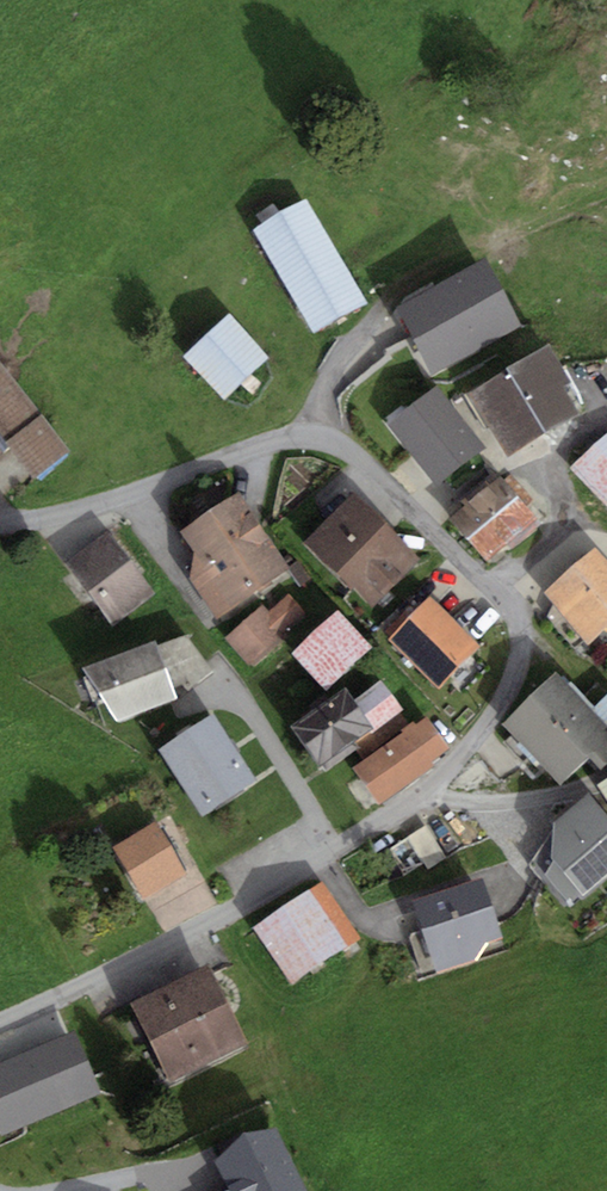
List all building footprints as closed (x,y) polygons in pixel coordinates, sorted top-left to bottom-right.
[(307,207),(257,235),(316,339),(366,311),(307,207)] [(495,273),(402,314),(431,381),(525,340),(495,273)] [(233,322),(188,365),(227,406),(272,363),(233,322)] [(553,357),(469,404),(502,462),(575,422),(566,405),(569,386),(553,357)] [(5,442),(39,413),(0,366),(0,436),(5,442)] [(441,387),(371,434),(409,490),(479,444),(441,387)] [(49,423),(12,453),(40,487),(77,458),(49,423)] [(572,477),(606,515),(606,445),(572,477)] [(502,484),(454,525),(494,573),(542,532),(502,484)] [(349,506),(303,556),(373,619),(418,569),(349,506)] [(240,508),(186,544),(199,562),(194,591),(217,627),(288,581),(240,508)] [(112,554),(73,588),(117,638),(156,604),(112,554)] [(545,603),(588,655),(606,640),(606,574),(597,561),(545,603)] [(282,606),(230,649),(243,665),(296,623),(282,606)] [(430,609),(390,650),(440,699),(480,658),(430,609)] [(339,622),(297,662),(329,696),(372,657),(339,622)] [(153,657),(86,684),(107,736),(174,709),(153,657)] [(515,720),(573,780),(606,748),(606,703),(571,666),(515,720)] [(341,692),(284,735),(316,778),(399,717),(381,692),(355,711),(341,692)] [(218,722),(162,758),(204,823),(260,787),(218,722)] [(429,729),(356,780),(378,812),(451,761),(429,729)] [(588,797),(553,828),(551,863),(582,899),(606,877),(606,819),(588,797)] [(413,876),(446,859),(433,833),(400,850),(413,876)] [(162,838),(121,859),(147,908),(187,887),(162,838)] [(487,888),(414,909),(434,979),(507,958),(487,888)] [(326,889),(259,930),(297,992),(364,951),(326,889)] [(215,975),(137,1015),(178,1096),(256,1056),(215,975)] [(5,1143),(106,1100),(79,1038),(0,1072),(0,1131),(5,1143)] [(215,1170),(225,1190),(301,1190),(275,1140),(215,1170)]
